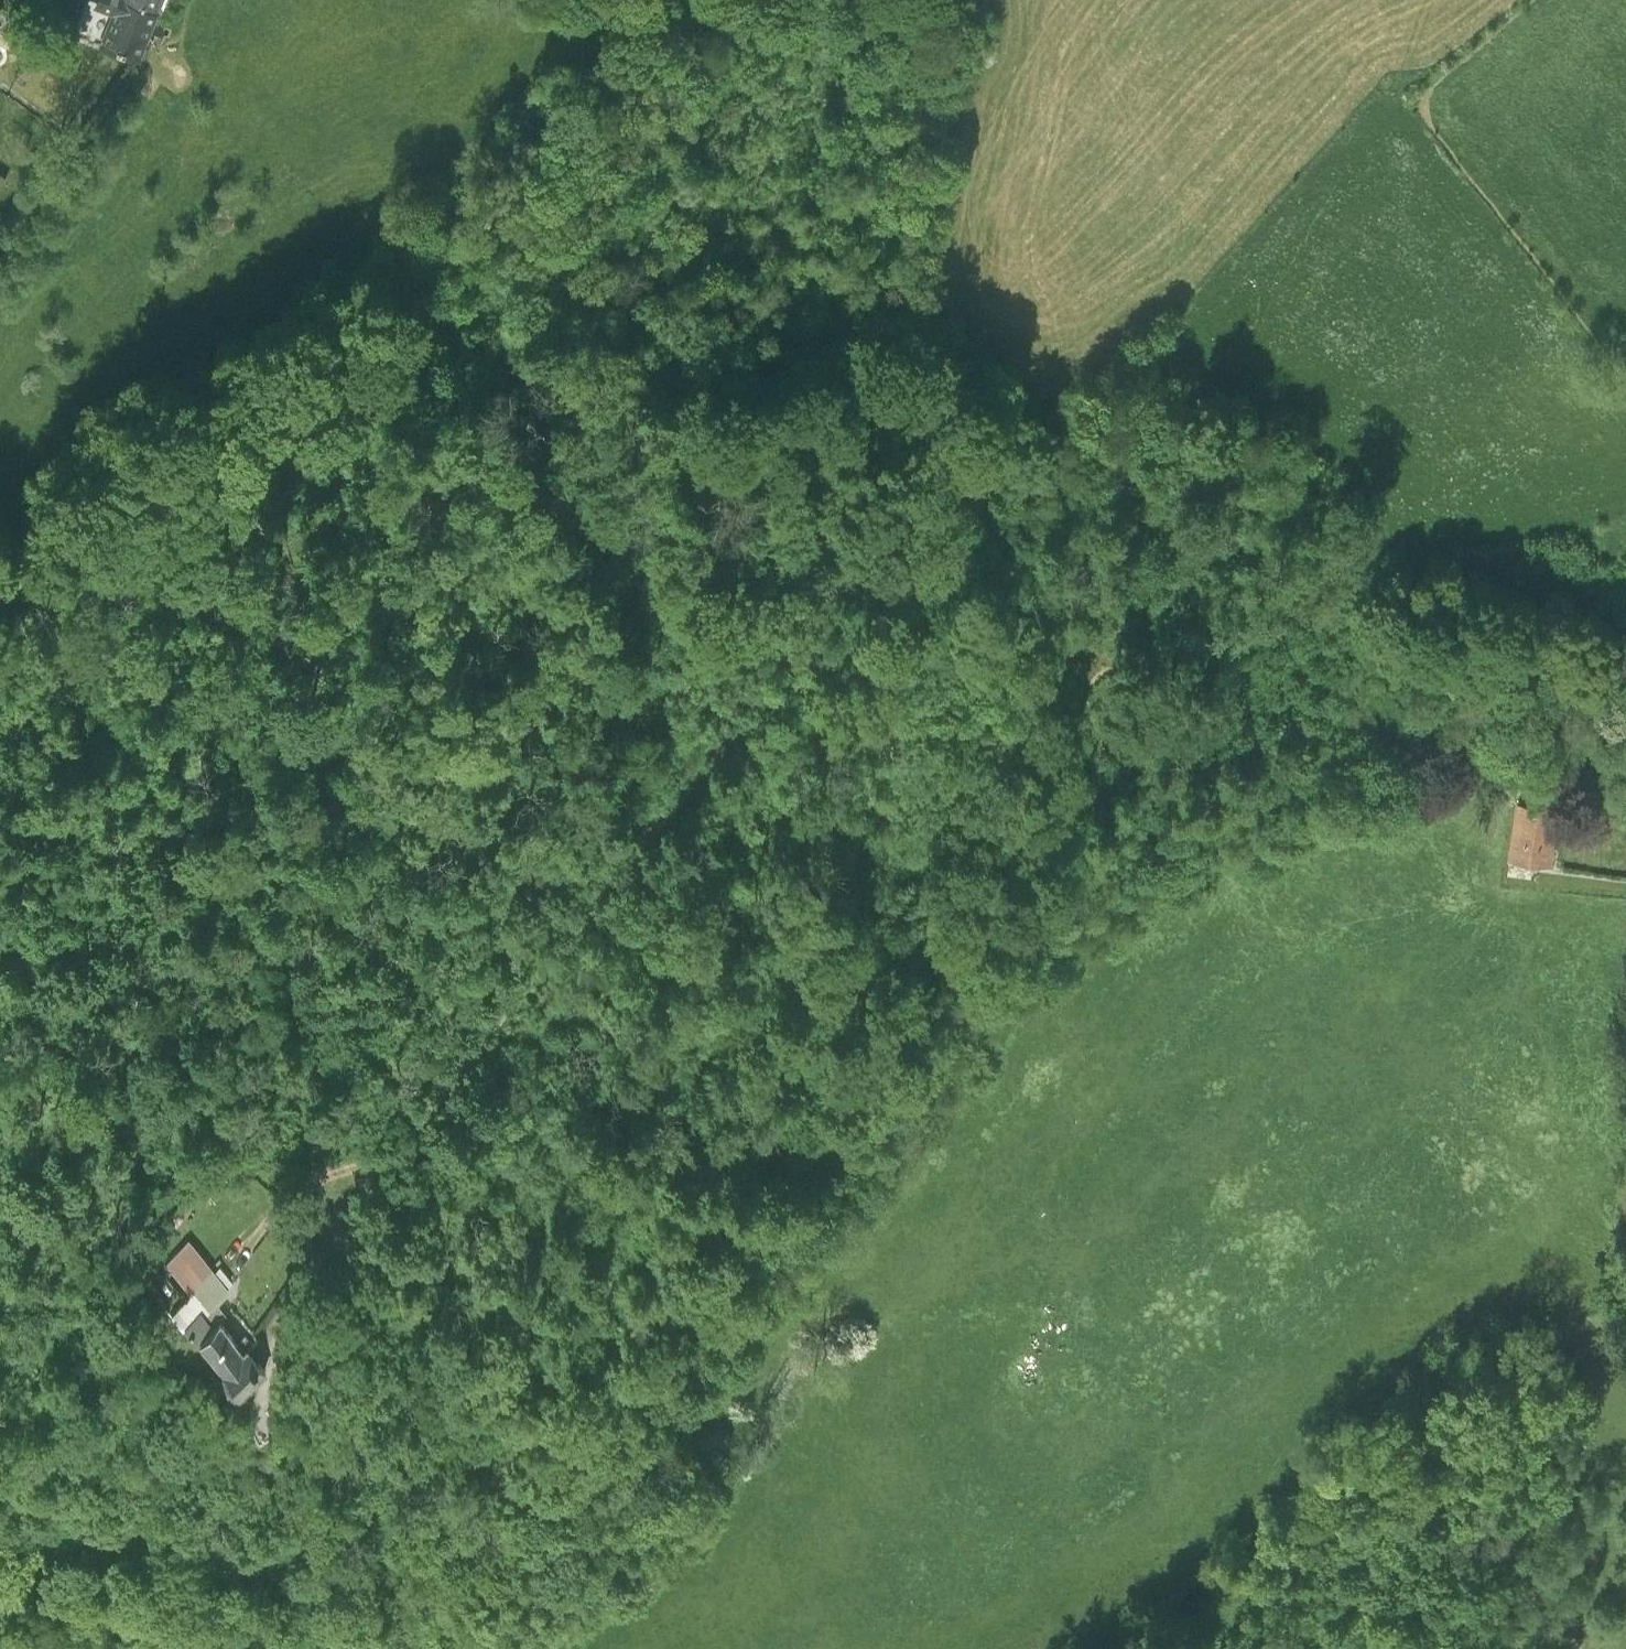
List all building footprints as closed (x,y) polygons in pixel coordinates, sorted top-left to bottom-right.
[(161,0),(115,0),(98,44),(138,59),(161,0)] [(1549,864),(1557,813),(1514,806),(1506,858),(1549,864)] [(169,1293),(179,1304),(196,1288),(201,1292),(208,1285),(218,1276),(184,1237),(170,1249),(191,1272),(169,1293)] [(235,1362),(261,1340),(244,1320),(248,1317),(241,1309),(234,1316),(215,1296),(217,1294),(208,1285),(201,1292),(196,1288),(179,1304),(190,1316),(194,1320),(196,1318),(219,1341),(218,1342),(219,1352),(225,1361),(235,1362)]
